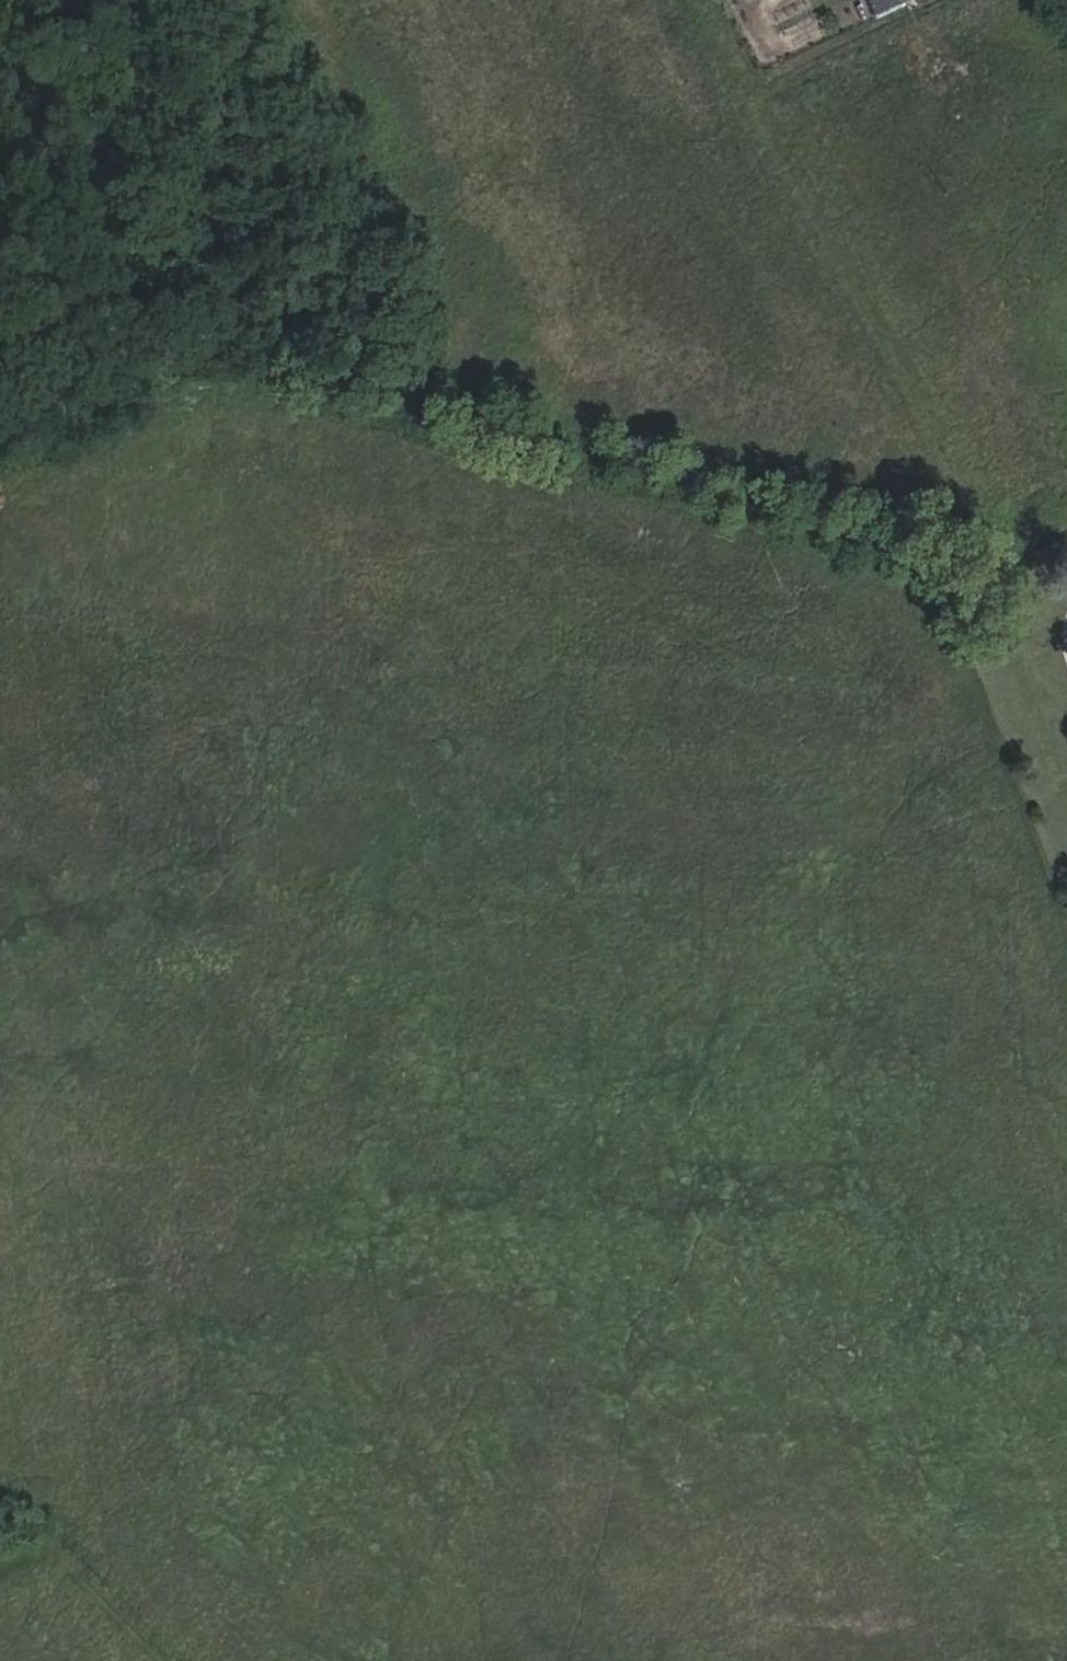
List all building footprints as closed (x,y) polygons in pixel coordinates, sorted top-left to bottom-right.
[(906,3),(905,0),(854,0),(852,1),(861,25),(906,3)]
